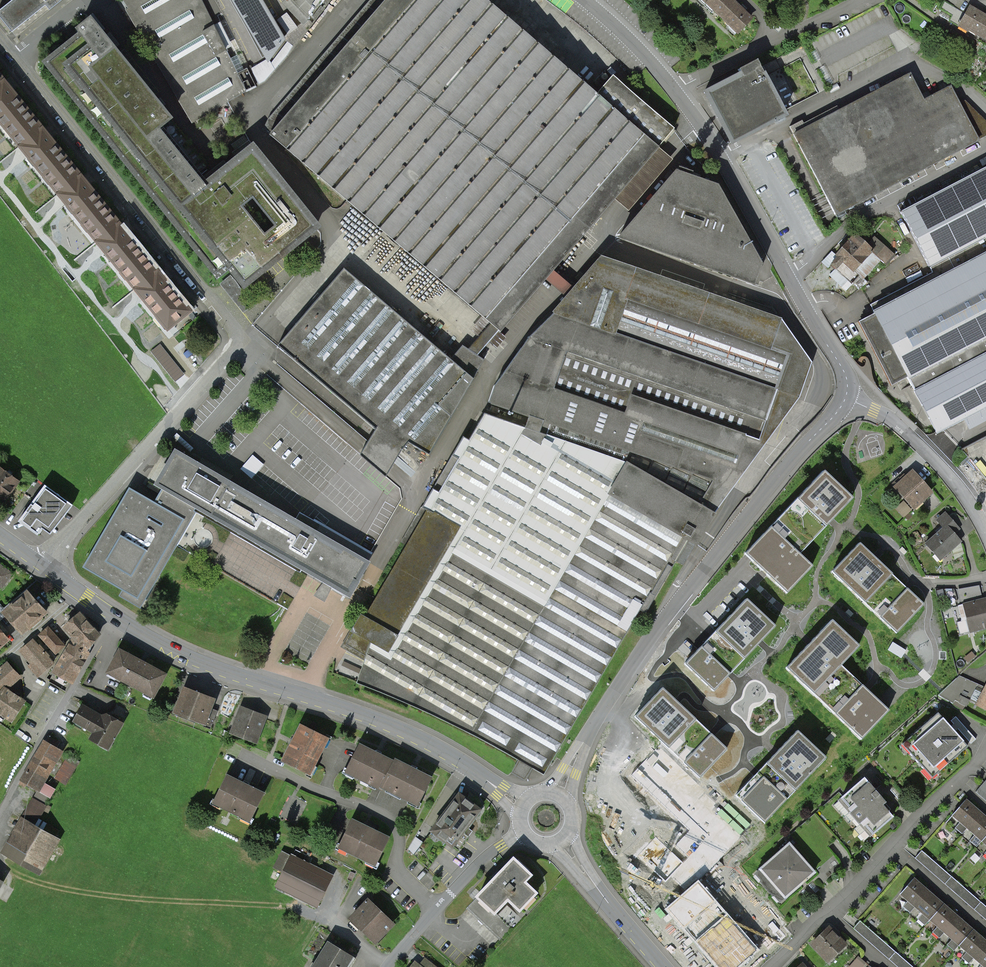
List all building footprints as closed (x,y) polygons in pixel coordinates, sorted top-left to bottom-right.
[(56,6),(64,0),(16,0),(0,12),(0,16),(13,33),(48,6),(51,10),(56,6)] [(129,9),(127,10),(189,115),(193,122),(255,85),(247,68),(242,70),(237,73),(201,0),(124,0),(126,3),(129,9)] [(262,58),(267,55),(269,59),(283,40),(260,0),(230,0),(262,58)] [(484,0),(385,0),(269,134),(500,332),(659,148),(657,147),(673,129),(612,76),(607,81),(595,95),(484,0)] [(298,10),(293,15),(303,25),(323,0),(289,0),(298,10)] [(706,6),(738,35),(751,20),(729,0),(711,0),(706,6)] [(969,7),(957,26),(967,31),(968,29),(985,39),(985,18),(969,7)] [(316,226),(253,147),(212,180),(205,185),(159,128),(171,118),(165,111),(96,24),(91,18),(80,27),(84,33),(48,62),(218,273),(229,264),(238,276),(236,278),(234,279),(233,280),(237,285),(238,284),(242,281),(244,283),(316,226)] [(744,76),(707,94),(732,145),(787,119),(759,61),(741,70),(744,76)] [(0,71),(0,124),(164,327),(169,333),(195,312),(0,71)] [(985,135),(985,123),(964,101),(958,104),(949,87),(923,101),(909,74),(792,134),(835,214),(846,209),(985,135)] [(676,168),(619,236),(755,284),(763,262),(719,183),(676,168)] [(985,238),(985,168),(899,213),(927,268),(985,238)] [(864,247),(851,237),(835,256),(840,260),(832,271),(855,290),(878,263),(884,267),(892,256),(871,239),(864,247)] [(876,314),(912,381),(985,342),(985,256),(876,314)] [(781,320),(601,259),(528,339),(493,386),(488,403),(529,416),(525,427),(625,462),(713,513),(730,486),(746,437),(759,440),(776,390),(798,398),(811,363),(792,336),(781,320)] [(408,442),(429,455),(476,372),(471,367),(466,372),(343,268),(331,282),(278,345),(375,429),(368,441),(377,450),(387,458),(395,458),(408,442)] [(230,274),(219,284),(243,314),(255,304),(238,284),(237,285),(233,280),(234,279),(230,274)] [(916,392),(938,434),(985,409),(985,356),(916,392)] [(368,652),(357,682),(451,724),(543,775),(640,610),(646,614),(683,550),(688,540),(696,544),(713,513),(625,462),(525,427),(484,413),(468,439),(462,437),(451,456),(457,459),(438,493),(432,489),(420,508),(428,511),(364,619),(361,617),(353,631),(371,641),(368,652)] [(177,546),(198,510),(201,512),(220,479),(222,477),(198,464),(182,454),(170,474),(177,478),(174,483),(171,488),(164,484),(155,501),(129,486),(82,567),(122,590),(119,596),(141,609),(177,546)] [(202,457),(198,464),(222,477),(220,479),(228,484),(230,481),(233,475),(202,457)] [(0,467),(0,507),(2,509),(21,482),(0,467)] [(852,498),(822,471),(781,515),(810,542),(831,520),(852,498)] [(930,492),(912,472),(904,479),(895,487),(913,508),(930,492)] [(224,482),(220,479),(201,512),(323,583),(328,585),(332,587),(350,598),(356,588),(371,562),(369,561),(296,519),(230,481),(228,484),(224,482)] [(72,505),(45,486),(19,521),(38,535),(44,528),(51,533),(72,505)] [(298,515),(296,519),(369,561),(373,553),(371,552),(320,523),(314,520),(314,521),(299,512),(298,515)] [(943,528),(925,544),(934,554),(937,551),(942,557),(960,541),(953,534),(951,531),(956,526),(944,513),(937,520),(943,528)] [(810,542),(781,515),(744,554),(786,594),(812,566),(799,554),(810,542)] [(874,557),(858,542),(831,571),(896,633),(923,604),(906,588),(874,557)] [(323,583),(313,595),(325,602),(332,587),(328,585),(323,583)] [(32,593),(5,615),(20,634),(47,613),(32,593)] [(745,599),(684,664),(713,691),(730,673),(760,642),(774,626),(745,599)] [(972,631),(985,628),(985,603),(985,600),(965,605),(972,631)] [(80,612),(61,626),(71,637),(51,672),(73,685),(91,653),(88,651),(101,635),(80,612)] [(858,646),(830,620),(809,642),(785,668),(817,699),(845,670),(840,665),(858,646)] [(48,626),(38,635),(55,655),(66,645),(48,626)] [(11,642),(0,628),(0,651),(11,642)] [(33,638),(18,651),(30,664),(28,666),(38,677),(55,663),(33,638)] [(169,674),(121,647),(107,671),(156,698),(169,674)] [(9,686),(10,688),(21,679),(8,665),(0,672),(0,694),(9,686)] [(866,689),(845,670),(817,699),(861,740),(888,710),(866,689)] [(937,696),(963,711),(969,700),(985,709),(985,686),(984,690),(957,677),(937,696)] [(663,687),(635,716),(700,778),(728,749),(712,733),(677,701),(663,687)] [(200,694),(184,688),(180,699),(175,712),(204,723),(203,726),(210,729),(215,715),(209,713),(214,699),(200,694)] [(7,689),(0,700),(0,715),(14,724),(28,704),(7,689)] [(125,725),(108,717),(82,704),(72,724),(97,736),(94,744),(111,752),(125,725)] [(263,718),(242,710),(237,722),(234,731),(255,739),(263,718)] [(937,713),(901,744),(931,779),(966,747),(951,729),(937,713)] [(327,738),(301,726),(292,743),(284,760),(310,773),(327,738)] [(826,758),(796,731),(776,753),(756,773),(735,795),(764,823),(826,758)] [(65,753),(50,745),(25,788),(41,796),(65,753)] [(360,746),(347,771),(382,789),(383,786),(395,763),(380,755),(360,746)] [(395,763),(383,786),(417,804),(430,778),(412,769),(396,761),(395,763)] [(633,763),(605,792),(653,837),(635,856),(665,884),(687,860),(710,836),(647,776),(633,763)] [(228,776),(215,802),(250,819),(262,793),(245,785),(228,776)] [(863,778),(838,801),(870,837),(892,817),(881,805),(884,802),(876,793),(863,778)] [(446,813),(432,831),(459,850),(471,833),(472,831),(467,827),(479,810),(456,793),(449,802),(452,804),(446,813)] [(982,841),(985,836),(985,819),(981,815),(978,812),(964,801),(952,815),(960,822),(955,828),(962,834),(967,828),(974,834),(969,841),(976,847),(982,841)] [(23,818),(3,853),(40,874),(60,839),(23,818)] [(353,821),(340,847),(375,864),(388,837),(371,829),(353,821)] [(814,872),(789,844),(755,873),(780,902),(803,882),(814,872)] [(292,857),(279,882),(319,902),(332,876),(292,857)] [(492,882),(478,896),(495,912),(508,899),(519,910),(535,893),(524,882),(530,875),(514,859),(504,870),(503,869),(497,875),(491,881),(492,882)] [(933,874),(985,920),(985,907),(940,866),(933,874)] [(924,926),(930,919),(942,905),(929,893),(926,891),(912,879),(900,893),(908,900),(903,907),(910,913),(915,907),(923,913),(917,919),(924,926)] [(667,910),(717,966),(738,966),(757,950),(739,930),(712,899),(698,883),(667,910)] [(495,912),(478,896),(467,908),(501,939),(512,928),(495,912)] [(368,902),(352,918),(364,930),(376,941),(392,924),(368,902)] [(954,951),(959,945),(972,931),(958,919),(956,917),(942,905),(930,919),(937,926),(932,932),(939,938),(944,932),(952,939),(947,945),(954,951)] [(829,928),(812,944),(828,961),(844,945),(833,933),(829,928)] [(985,942),(972,931),(959,945),(967,952),(961,958),(968,964),(974,958),(981,964),(979,966),(985,966),(985,943),(985,942)] [(871,944),(897,966),(913,966),(878,936),(871,944)] [(352,958),(331,944),(323,956),(322,956),(320,955),(316,961),(317,962),(313,966),(346,966),(352,958)]
